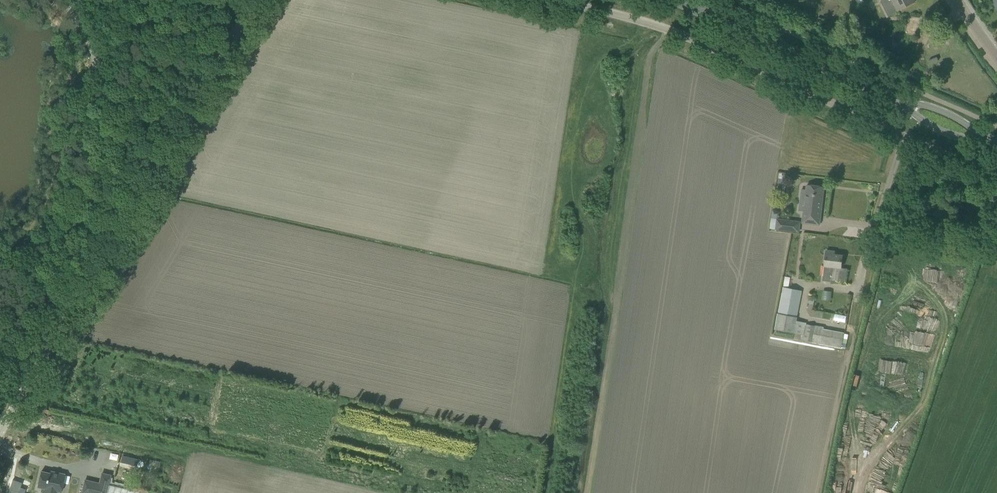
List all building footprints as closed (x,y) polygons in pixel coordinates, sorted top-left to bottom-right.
[(884,7),(888,15),(897,11),(906,6),(915,2),(914,0),(892,0),(893,2),(884,7)] [(908,22),(905,33),(915,36),(918,25),(908,22)] [(802,223),(809,224),(819,225),(824,187),(807,185),(805,197),(801,196),(799,211),(804,211),(802,223)] [(776,219),(771,218),(770,229),(799,232),(801,221),(776,218),(776,219)] [(841,268),(842,256),(834,255),(834,252),(826,251),(823,276),(832,277),(832,280),(846,282),(847,269),(841,268)] [(775,329),(794,333),(804,335),(803,340),(841,348),(844,333),(824,330),(824,328),(806,325),(807,323),(796,321),(802,290),(783,287),(775,329)] [(822,299),(832,300),(833,291),(823,290),(822,299)] [(833,321),(844,323),(846,317),(834,314),(833,321)] [(58,492),(61,492),(65,475),(50,471),(50,474),(41,472),(37,487),(45,489),(44,492),(43,492),(42,492),(58,492)] [(81,492),(142,492),(84,479),(81,492)] [(8,492),(19,492),(20,488),(22,483),(13,480),(8,492)]
